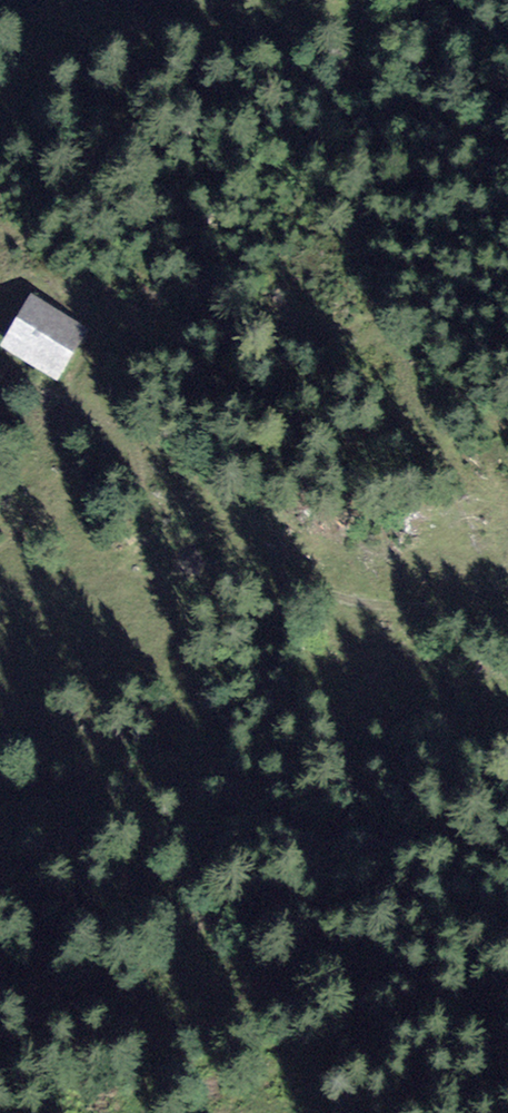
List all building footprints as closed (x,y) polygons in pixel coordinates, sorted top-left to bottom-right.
[(80,331),(36,305),(10,348),(54,374),(80,331)]
